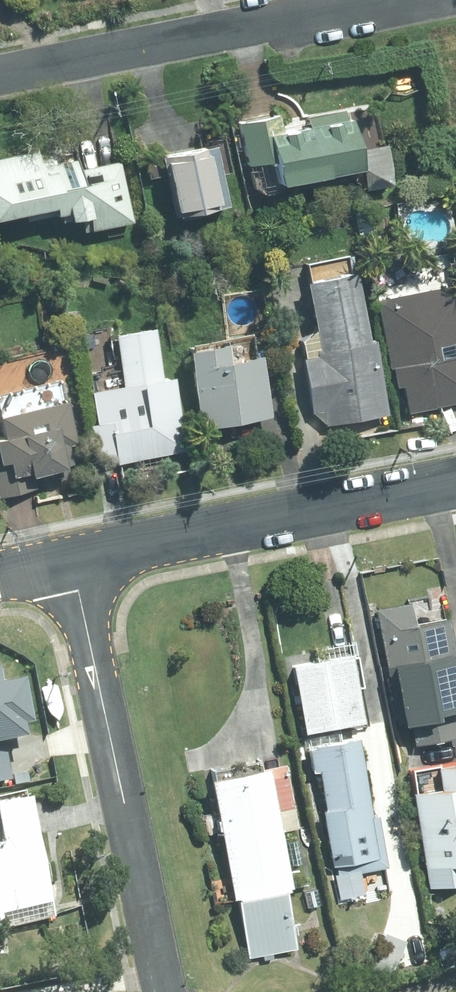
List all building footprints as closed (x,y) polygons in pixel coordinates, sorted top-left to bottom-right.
[(283,154),(287,178),(367,163),(357,114),(350,115),(349,108),(311,115),(313,123),(286,128),(283,114),(242,121),(250,160),(283,154)] [(60,202),(62,211),(72,209),(73,215),(90,212),(93,228),(135,219),(123,159),(83,167),(78,142),(0,158),(0,214),(60,202)] [(219,142),(163,154),(176,213),(232,201),(219,142)] [(318,426),(390,411),(359,255),(309,265),(326,349),(304,353),(318,426)] [(380,299),(403,413),(455,402),(455,283),(380,299)] [(189,346),(203,426),(274,414),(262,351),(234,356),(231,339),(189,346)] [(96,422),(105,464),(190,448),(176,373),(106,387),(112,419),(96,422)] [(30,489),(27,473),(51,468),(52,475),(86,468),(66,377),(0,391),(0,394),(9,435),(0,437),(0,495),(30,489)] [(369,606),(392,721),(406,718),(411,742),(452,733),(448,710),(455,708),(455,699),(438,612),(407,618),(404,599),(369,606)] [(283,661),(296,728),(354,716),(342,655),(351,653),(344,616),(306,623),(313,655),(283,661)] [(349,732),(302,743),(332,877),(384,866),(372,813),(367,814),(349,732)] [(402,767),(426,883),(455,876),(455,756),(402,767)] [(258,762),(200,775),(241,959),(291,948),(278,886),(285,885),(258,762)] [(32,795),(0,802),(0,925),(57,913),(32,795)]
